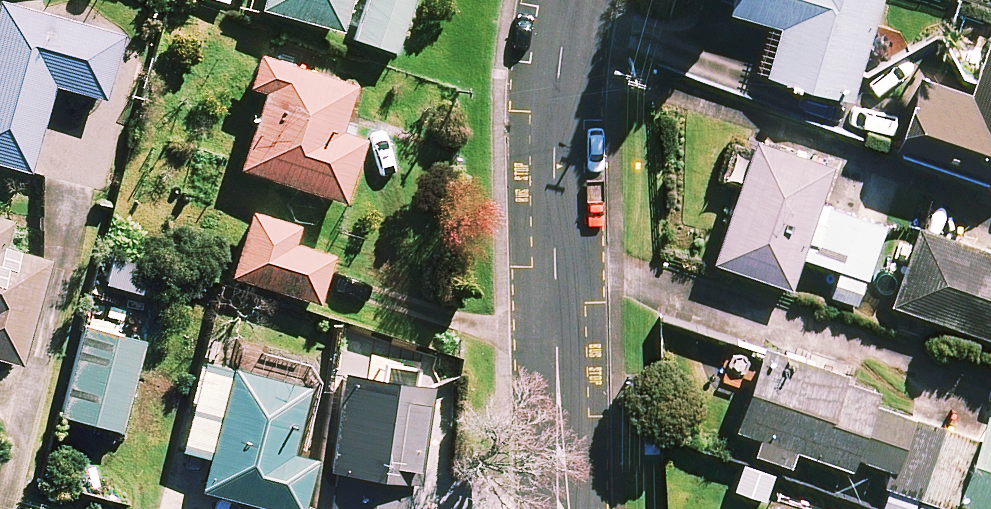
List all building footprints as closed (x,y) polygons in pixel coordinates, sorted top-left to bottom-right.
[(260,6),(355,31),(352,39),(395,51),(409,0),(261,0),(260,6)] [(730,3),(780,17),(766,67),(853,92),(879,0),(731,0),(730,3)] [(0,2),(0,162),(29,169),(51,82),(104,95),(120,32),(0,2)] [(974,91),(921,73),(898,141),(988,170),(990,160),(990,40),(974,91)] [(352,78),(266,50),(254,85),(265,89),(240,165),(341,198),(361,136),(336,128),(352,78)] [(831,160),(756,135),(716,253),(792,280),(802,250),(841,264),(832,292),(857,301),(884,222),(818,199),(831,160)] [(296,225),(250,211),(232,275),(317,299),(330,254),(291,243),(296,225)] [(921,219),(894,297),(990,330),(990,244),(921,219)] [(18,358),(44,255),(0,244),(0,354),(18,358)] [(159,267),(113,253),(104,280),(150,294),(159,267)] [(144,337),(83,321),(59,412),(120,428),(144,337)] [(944,420),(874,396),(878,382),(797,355),(794,364),(733,344),(722,377),(748,385),(737,419),(762,428),(755,446),(790,457),(796,442),(851,460),(855,449),(892,461),(878,503),(895,508),(914,508),(922,485),(944,420)] [(231,366),(219,419),(190,412),(182,447),(210,453),(202,488),(289,508),(299,508),(311,457),(288,452),(305,383),(231,366)] [(341,369),(327,508),(406,508),(419,376),(341,369)] [(914,508),(940,508),(943,501),(965,508),(968,508),(969,501),(990,508),(990,412),(984,409),(976,431),(944,420),(922,485),(914,508)]
